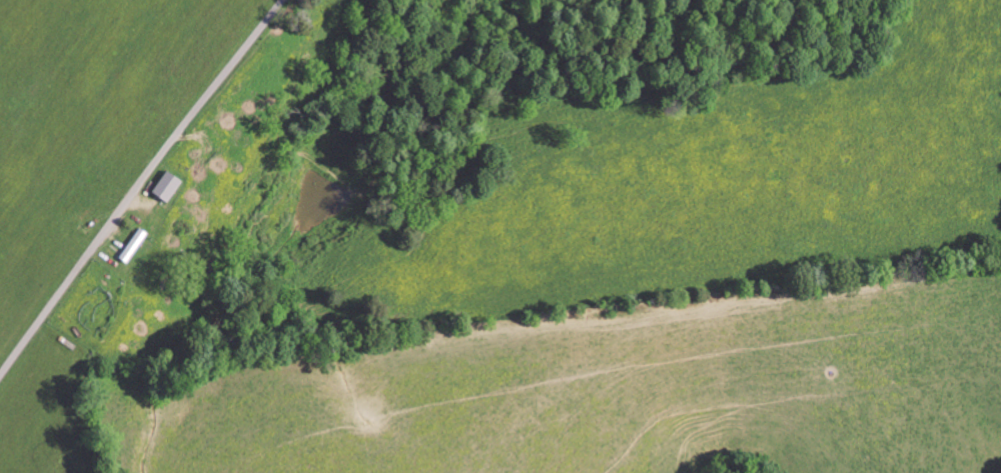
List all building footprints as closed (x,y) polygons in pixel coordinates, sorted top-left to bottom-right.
[(153,190),(172,203),(186,181),(167,168),(153,190)]
